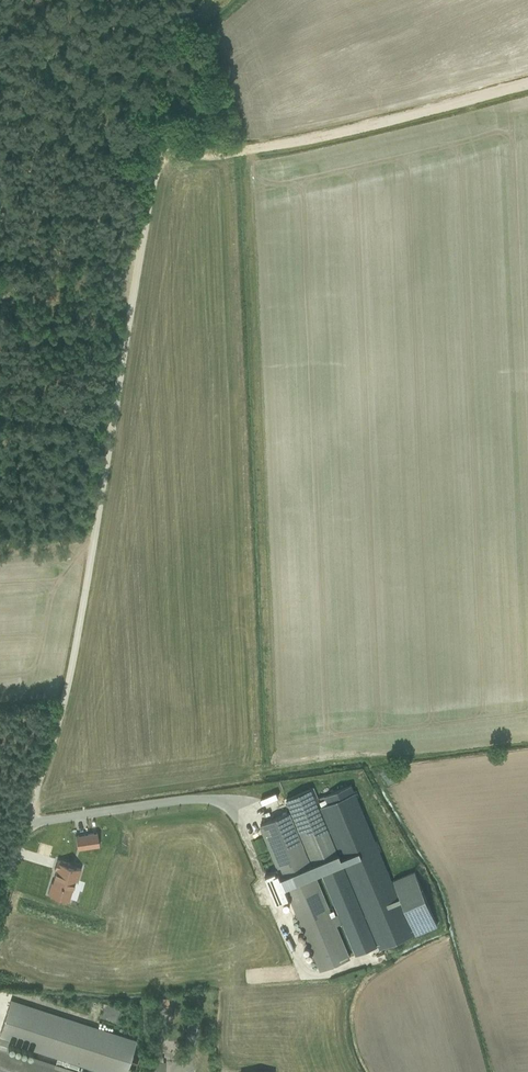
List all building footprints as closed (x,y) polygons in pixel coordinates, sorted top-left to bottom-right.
[(289,896),(321,970),(377,946),(379,951),(439,926),(415,870),(393,879),(352,784),(318,798),(314,788),(287,800),(292,812),(261,826),(280,870),(267,876),(277,901),(289,896)] [(165,814),(165,827),(185,827),(185,814),(165,814)] [(50,881),(73,887),(79,861),(57,856),(50,881)] [(129,1071),(136,1071),(142,1054),(0,1008),(0,1030),(129,1071)] [(0,1039),(0,1071),(102,1071),(0,1039)] [(157,1062),(141,1061),(141,1071),(157,1071),(157,1062)]
